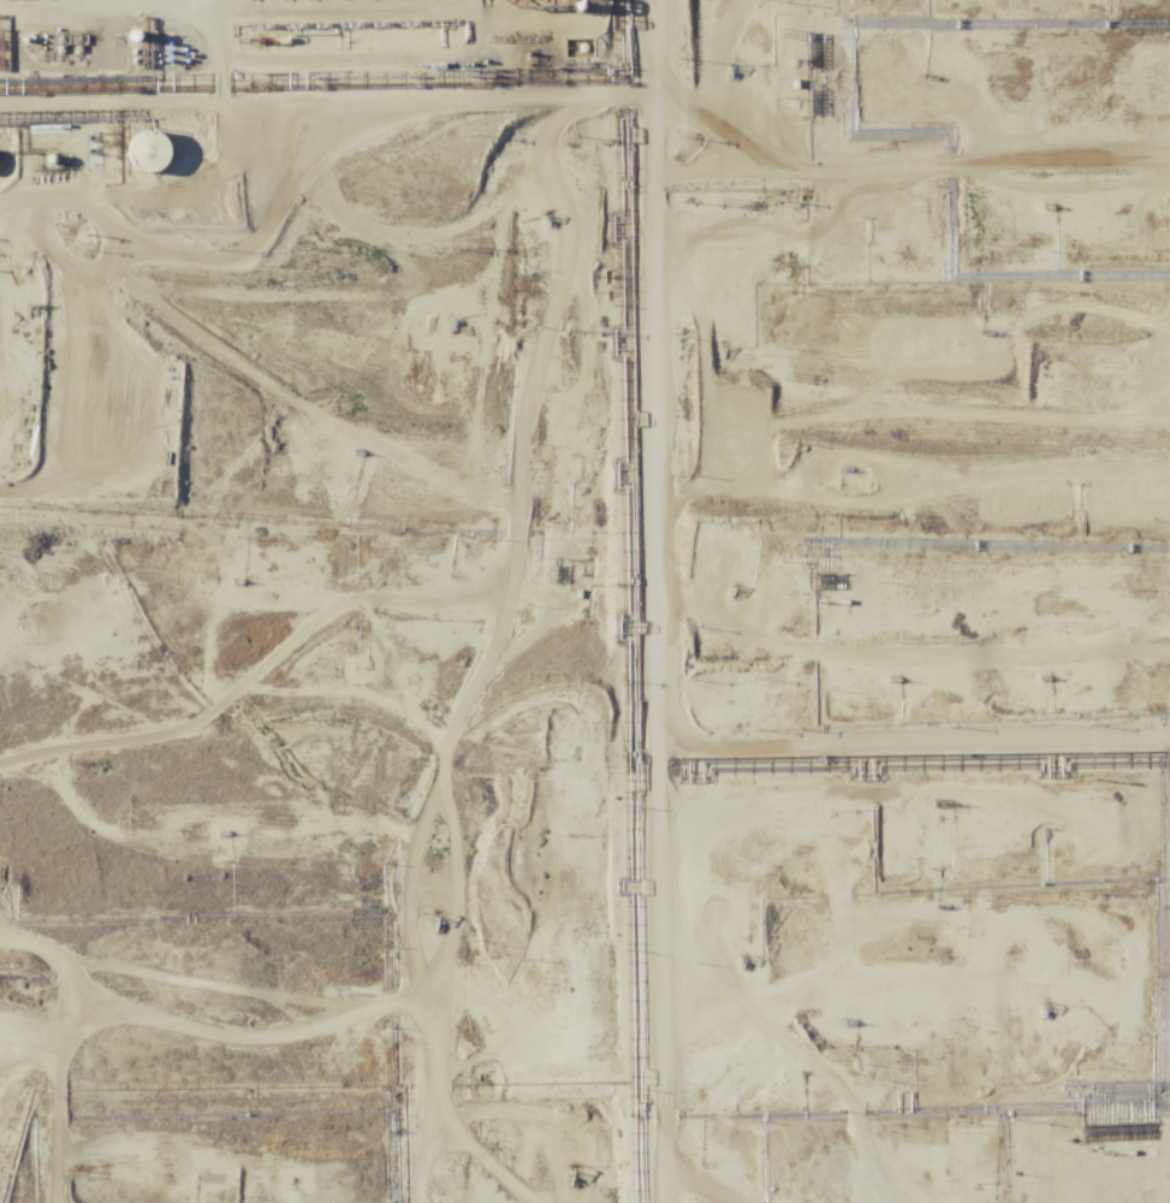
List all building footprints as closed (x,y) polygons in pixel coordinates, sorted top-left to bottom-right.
[(0,22),(0,44),(25,44),(25,22),(0,22)] [(164,172),(164,133),(136,133),(136,172),(164,172)]
